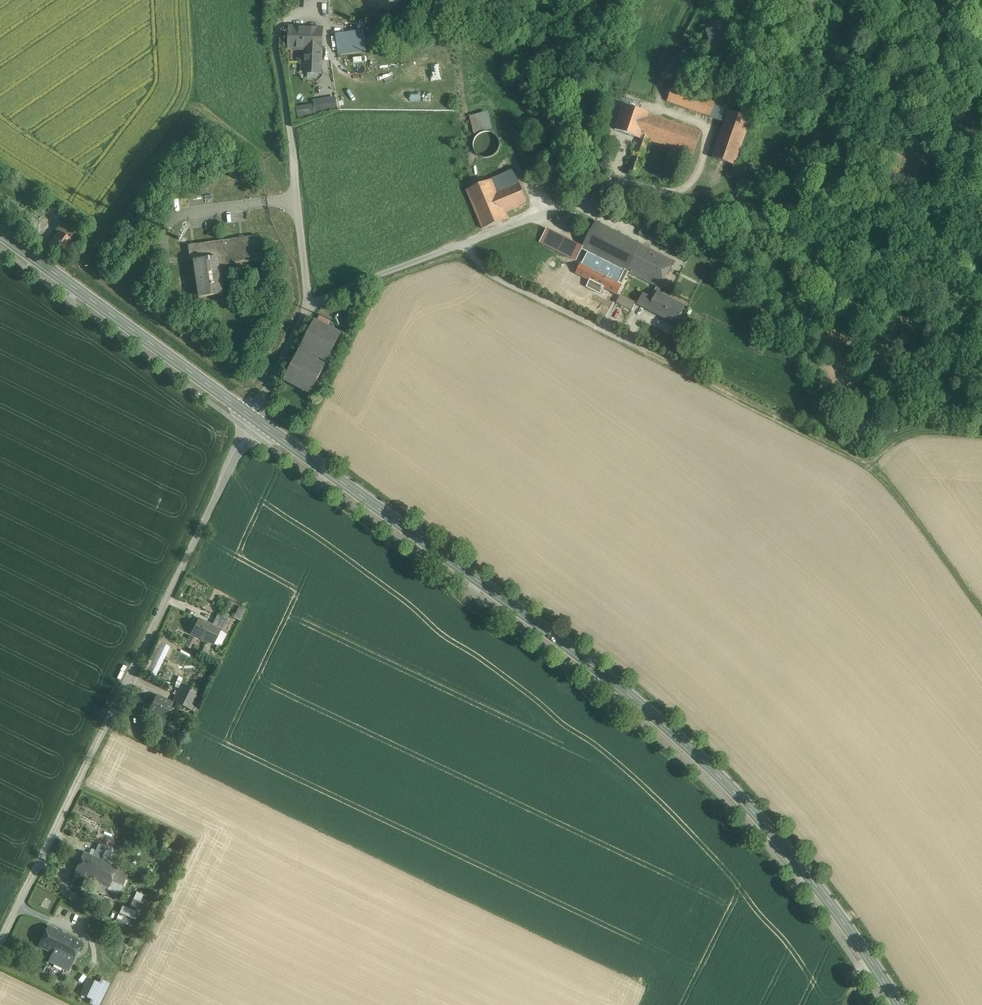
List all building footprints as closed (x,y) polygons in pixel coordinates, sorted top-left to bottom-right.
[(723,22),(702,29),(708,44),(700,47),(711,77),(723,72),(726,70),(728,62),(730,54),(730,45),(728,37),(723,22)] [(322,28),(290,27),(289,48),(305,49),(304,70),(320,71),(322,28)] [(360,34),(336,37),(338,48),(346,47),(347,51),(363,49),(360,34)] [(325,71),(315,76),(325,95),(331,91),(328,85),(332,84),(325,71)] [(751,119),(729,111),(729,108),(715,103),(715,102),(673,87),(667,102),(709,116),(724,122),(712,158),(734,166),(751,119)] [(643,104),(627,98),(624,106),(640,111),(643,104)] [(328,110),(327,103),(327,101),(315,102),(315,104),(297,107),(298,116),(318,113),(317,111),(328,110)] [(640,111),(624,106),(616,130),(640,139),(641,137),(648,114),(640,111)] [(492,129),(488,112),(470,117),(474,133),(492,129)] [(701,132),(648,114),(641,137),(649,140),(693,155),(701,132)] [(497,150),(498,144),(497,139),(494,135),(489,132),(484,131),(479,132),(475,135),(472,140),(471,145),(472,150),(475,154),(479,157),(485,158),(490,157),(494,154),(497,150)] [(513,169),(491,178),(505,212),(527,203),(513,169)] [(491,178),(465,189),(482,226),(506,216),(505,212),(491,178)] [(75,224),(65,217),(56,230),(59,232),(59,231),(66,236),(75,224)] [(642,245),(596,222),(584,247),(583,249),(588,252),(629,272),(642,245)] [(66,236),(66,237),(71,241),(71,240),(72,240),(80,228),(75,224),(66,236)] [(657,230),(645,224),(640,234),(651,240),(657,230)] [(584,247),(547,229),(540,242),(577,261),(583,249),(584,247)] [(66,236),(59,231),(59,232),(49,246),(61,255),(72,241),(72,240),(71,240),(71,241),(66,237),(66,236)] [(257,237),(199,245),(201,254),(201,259),(216,257),(217,266),(260,260),(257,237)] [(674,261),(642,245),(629,272),(661,289),(674,261)] [(629,272),(588,252),(577,273),(590,280),(587,287),(600,293),(600,294),(632,310),(636,303),(621,295),(623,292),(620,290),(629,272)] [(216,257),(201,259),(201,254),(194,255),(194,260),(193,260),(198,298),(221,295),(217,266),(216,257)] [(686,306),(658,291),(654,298),(649,308),(676,323),(686,306)] [(654,298),(643,292),(638,302),(649,308),(654,298)] [(221,295),(198,298),(199,303),(222,300),(221,295)] [(315,322),(285,380),(311,393),(341,335),(315,322)] [(765,348),(753,341),(750,348),(762,354),(765,348)] [(246,610),(239,606),(233,618),(240,621),(246,610)] [(230,621),(218,615),(212,626),(221,630),(220,631),(224,632),(230,621)] [(212,626),(198,619),(191,633),(214,644),(220,631),(221,630),(212,626)] [(195,638),(189,635),(184,646),(190,649),(195,638)] [(170,646),(162,642),(148,670),(156,674),(170,646)] [(199,693),(182,684),(173,702),(190,710),(199,693)] [(173,703),(156,695),(147,714),(165,722),(173,703)] [(106,848),(99,845),(95,853),(102,856),(105,850),(106,848)] [(95,853),(86,849),(75,870),(102,883),(112,862),(108,859),(102,856),(95,853)] [(111,853),(105,850),(102,856),(108,859),(111,853)] [(131,871),(112,862),(102,883),(108,887),(107,889),(119,895),(131,871)] [(83,898),(72,893),(69,899),(80,904),(83,898)] [(143,896),(136,893),(130,909),(136,912),(143,896)] [(136,912),(130,909),(123,906),(120,912),(133,918),(136,912)] [(82,943),(48,926),(38,946),(55,955),(51,963),(68,971),(82,943)] [(88,978),(80,994),(91,1000),(99,983),(88,978)] [(89,1003),(93,1004),(98,1004),(108,983),(101,979),(99,983),(91,1000),(89,1003)]
